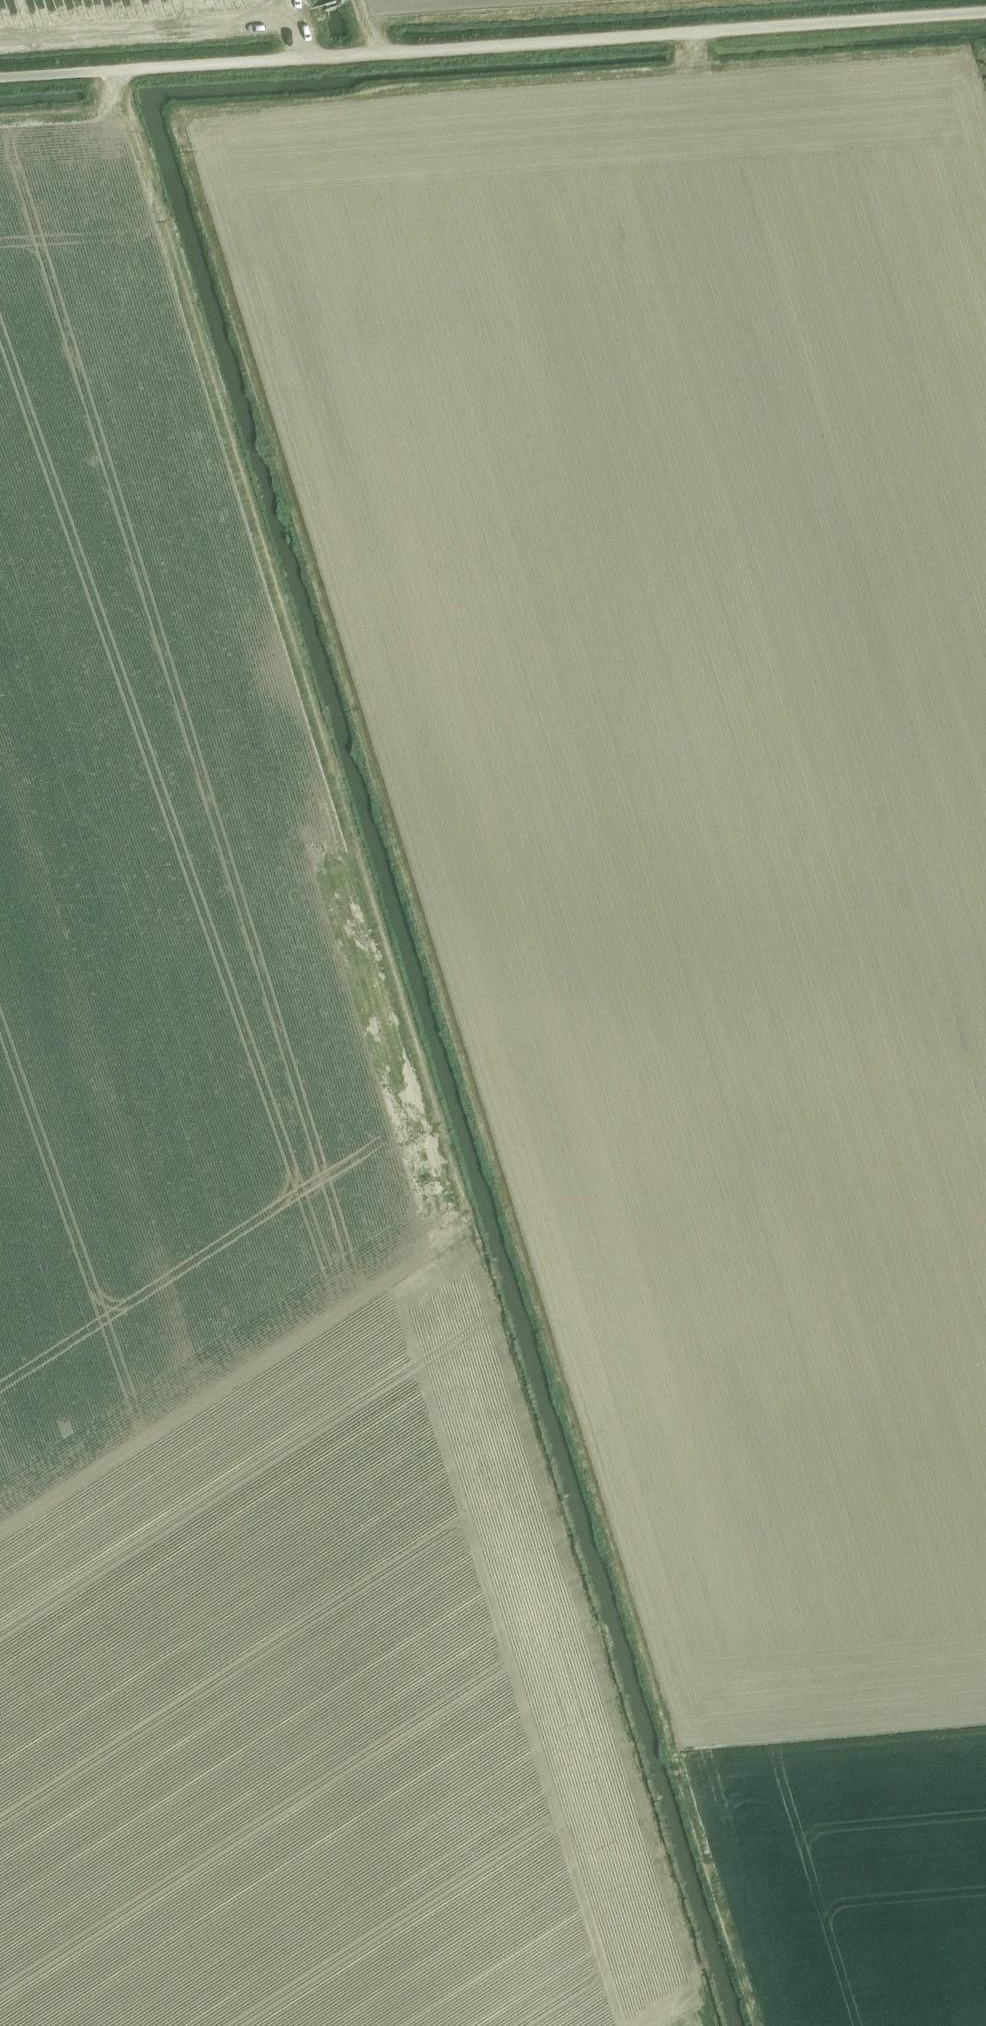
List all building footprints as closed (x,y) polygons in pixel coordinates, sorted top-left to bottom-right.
[(469,1294),(456,1302),(463,1313),(476,1306),(469,1294)]
